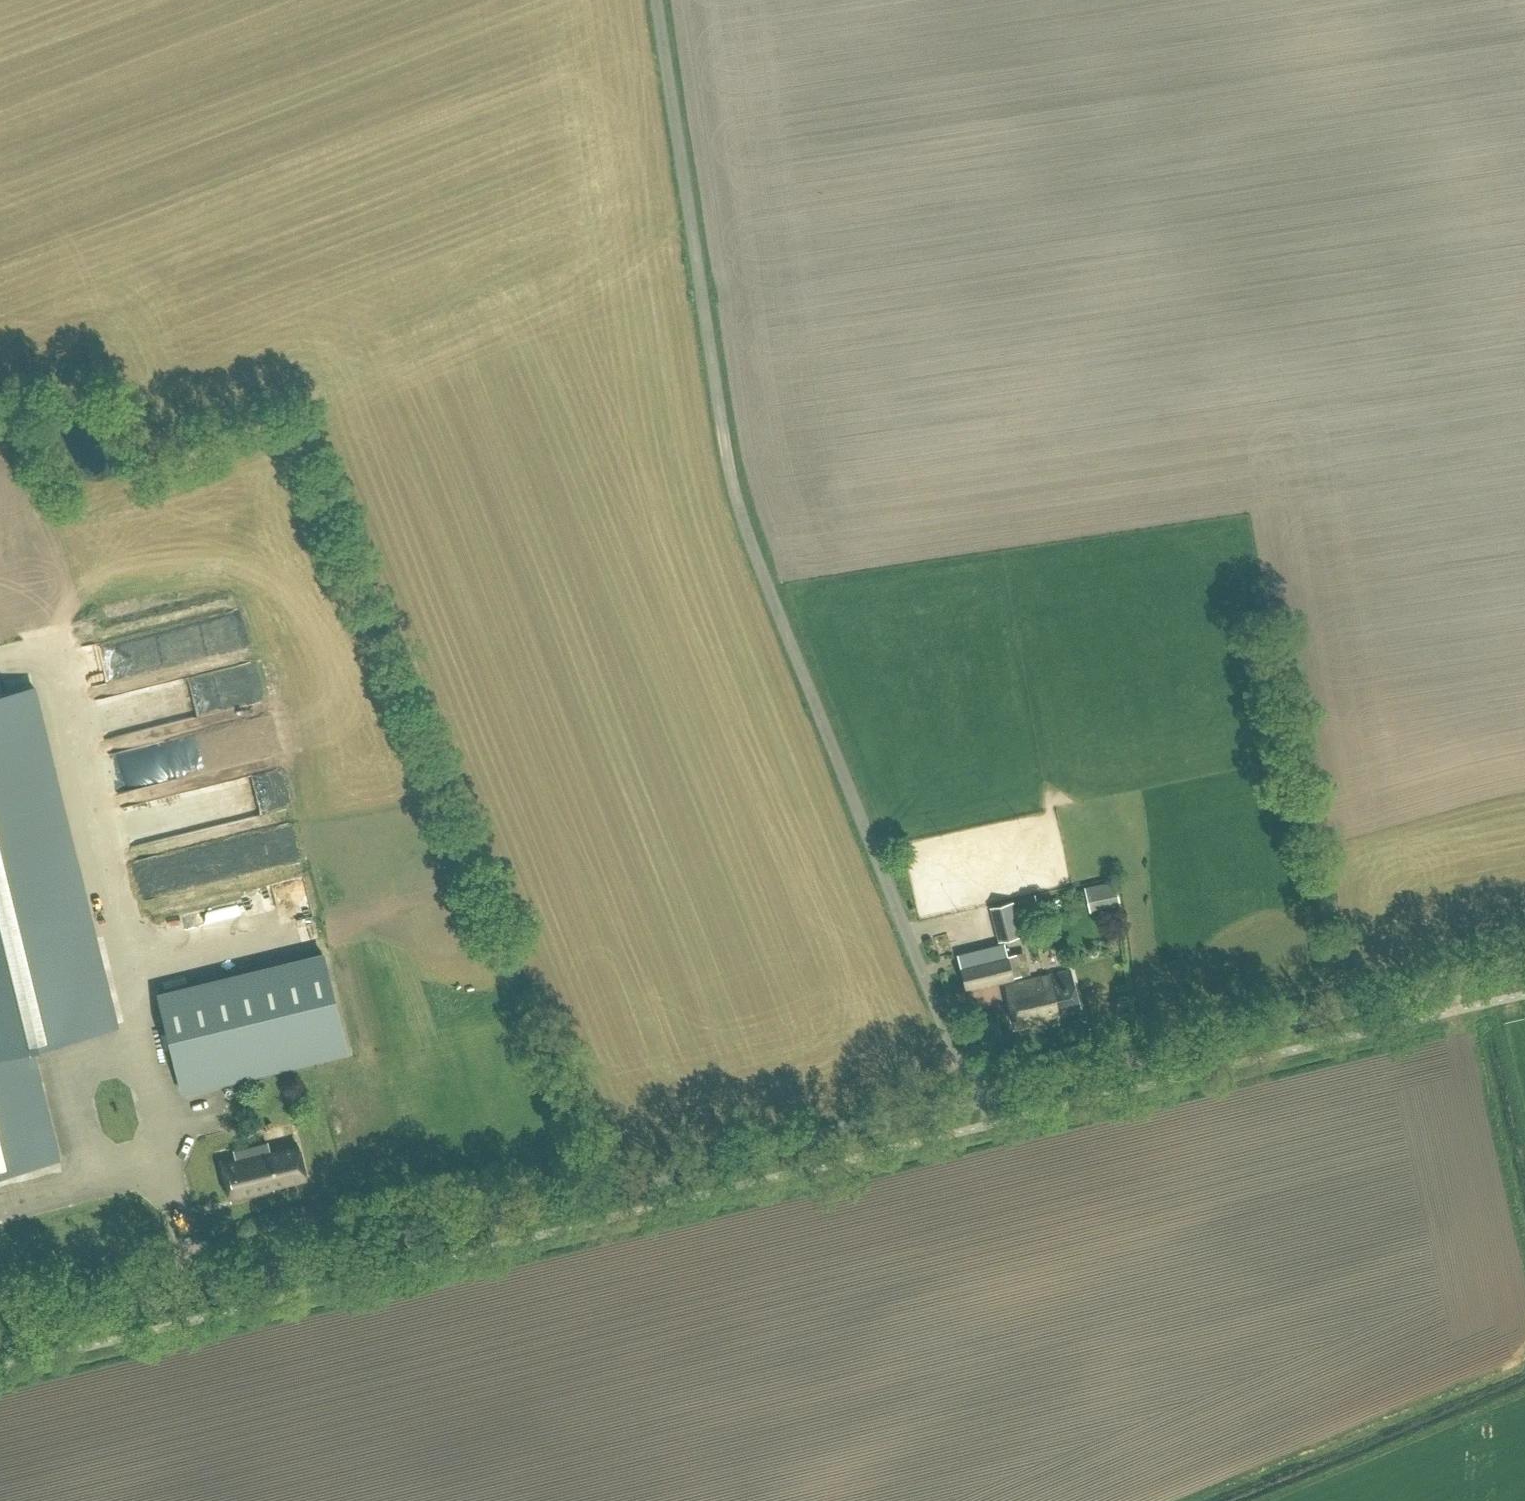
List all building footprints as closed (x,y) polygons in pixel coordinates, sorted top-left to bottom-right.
[(59,1158),(31,1046),(117,1025),(35,688),(0,696),(0,1173),(59,1158)] [(921,847),(921,887),(957,887),(957,861),(974,861),(974,847),(921,847)] [(1120,904),(1115,880),(1084,886),(1089,911),(1120,904)] [(1022,934),(1014,900),(990,906),(998,940),(1022,934)] [(1006,955),(1003,942),(955,955),(964,989),(1030,972),(1024,951),(1006,955)] [(347,1052),(323,954),(159,994),(183,1092),(347,1052)] [(1075,1008),(1066,971),(1001,986),(1012,1030),(1045,1022),(1044,1015),(1075,1008)] [(304,1178),(295,1141),(219,1160),(229,1201),(272,1191),(271,1186),(304,1178)]
